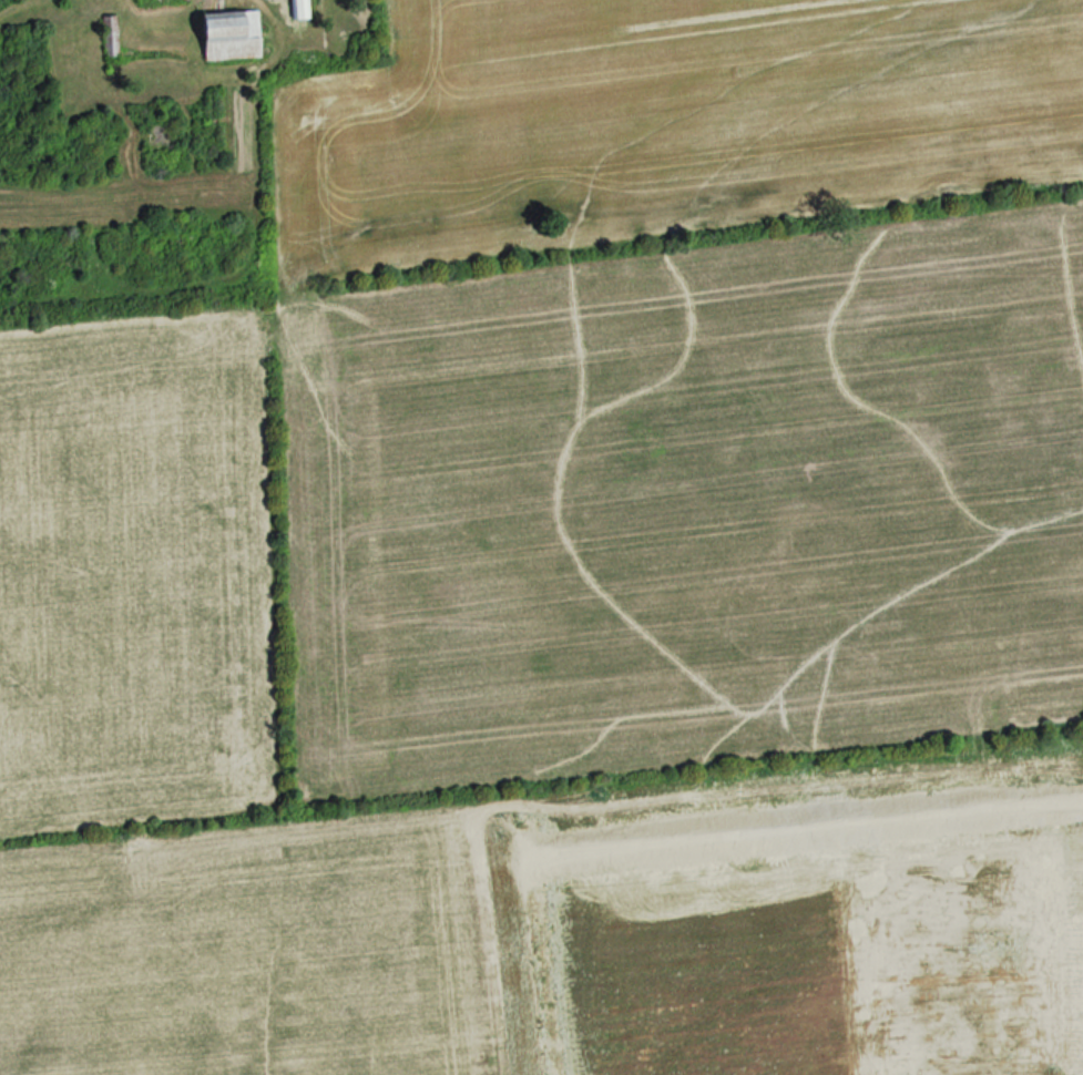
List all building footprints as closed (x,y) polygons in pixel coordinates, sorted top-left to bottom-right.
[(290,19),(307,19),(307,0),(290,0),(290,19)] [(201,62),(260,59),(257,11),(199,14),(201,62)] [(118,17),(108,17),(108,57),(118,57),(118,17)]
